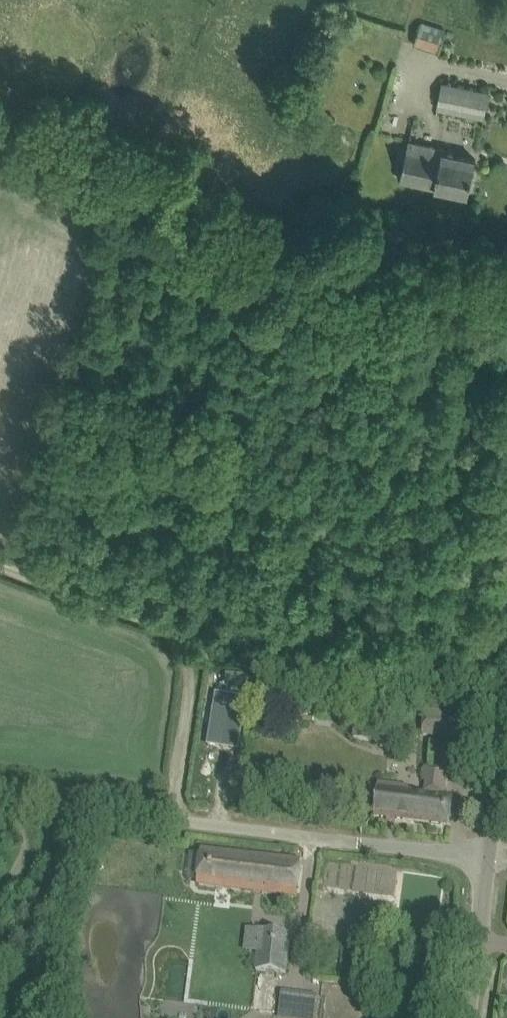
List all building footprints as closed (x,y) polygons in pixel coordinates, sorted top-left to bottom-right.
[(444,32),(422,25),(416,45),(438,52),(444,32)] [(438,108),(483,118),(489,94),(443,84),(438,108)] [(401,179),(449,190),(469,194),(476,158),(444,151),(445,147),(409,140),(401,179)] [(67,387),(70,375),(59,372),(56,384),(67,387)] [(354,739),(372,741),(375,712),(358,710),(354,739)] [(423,734),(439,736),(459,739),(462,714),(426,710),(423,734)] [(209,713),(209,756),(235,756),(235,713),(209,713)] [(428,782),(426,794),(409,792),(409,788),(379,784),(375,816),(449,825),(452,797),(442,795),(442,793),(445,794),(448,770),(426,767),(424,781),(428,782)] [(199,885),(276,894),(296,896),(300,861),(203,850),(199,885)] [(257,971),(287,975),(291,933),(261,930),(257,971)]
